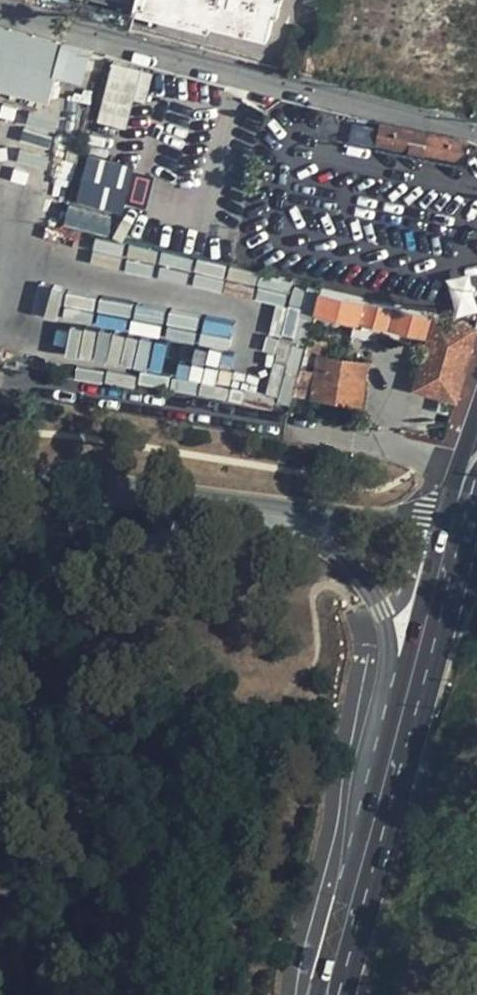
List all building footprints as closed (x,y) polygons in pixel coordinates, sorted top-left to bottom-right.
[(134,10),(209,29),(211,22),(270,36),(273,24),(236,15),(240,0),(136,0),(134,10)] [(236,15),(273,24),(275,12),(268,10),(270,0),(240,0),(236,15)] [(268,10),(275,12),(280,13),(284,0),(270,0),(268,10)] [(0,27),(0,89),(47,101),(54,76),(82,82),(90,51),(0,27)] [(144,102),(151,72),(110,62),(96,122),(125,129),(132,99),(144,102)] [(367,150),(376,152),(379,142),(383,122),(373,120),(367,150)] [(466,139),(383,122),(379,142),(462,159),(466,139)] [(462,159),(379,142),(376,152),(460,170),(462,159)] [(126,216),(138,170),(86,156),(74,203),(126,216)] [(27,310),(58,314),(61,287),(31,284),(27,310)] [(429,336),(435,316),(320,290),(315,310),(429,336)] [(65,293),(61,319),(89,324),(94,298),(65,293)] [(95,327),(126,331),(130,303),(98,299),(95,327)] [(476,327),(435,316),(429,336),(414,388),(456,400),(476,327)] [(69,327),(64,358),(144,371),(161,374),(166,344),(151,342),(152,341),(69,327)] [(368,363),(304,352),(293,394),(310,397),(362,403),(368,363)] [(75,369),(74,380),(101,383),(102,371),(75,369)] [(362,403),(310,397),(309,406),(360,412),(362,403)]
